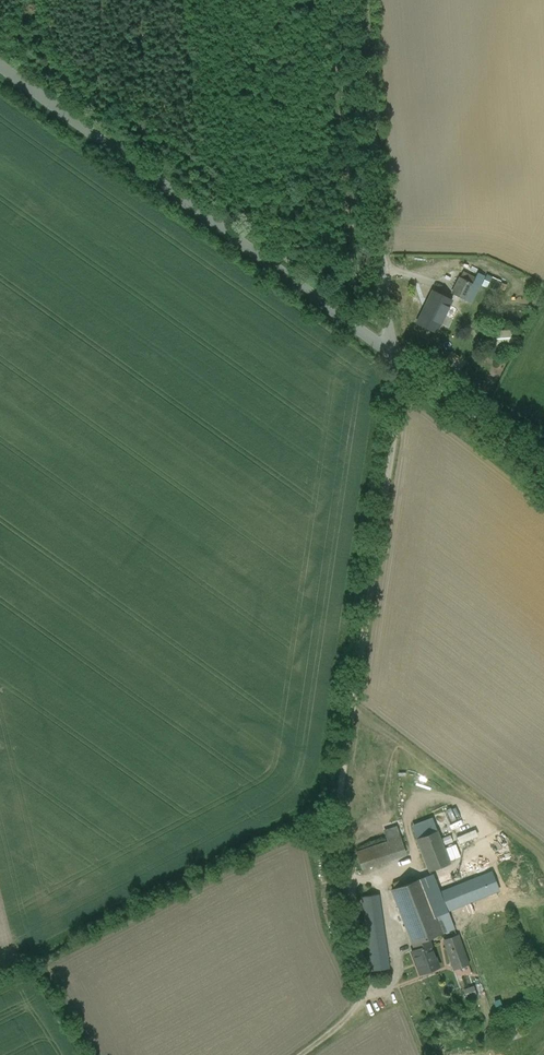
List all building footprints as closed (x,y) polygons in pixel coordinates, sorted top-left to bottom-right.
[(473,284),(461,277),(453,291),(464,298),(473,284)] [(485,289),(501,289),(501,277),(485,277),(485,289)] [(434,289),(416,317),(433,328),(450,299),(434,289)] [(495,329),(495,344),(511,344),(512,329),(495,329)] [(437,829),(415,837),(427,870),(449,862),(437,829)] [(397,837),(384,841),(387,851),(400,848),(397,837)] [(487,861),(432,880),(443,909),(432,913),(434,917),(499,893),(487,861)] [(431,875),(391,889),(411,944),(427,938),(439,933),(434,917),(432,913),(443,909),(432,880),(431,875)] [(378,893),(361,896),(372,970),(388,968),(378,893)] [(457,936),(443,941),(453,970),(467,965),(457,936)] [(427,938),(411,944),(413,951),(410,952),(418,974),(437,967),(427,938)]
